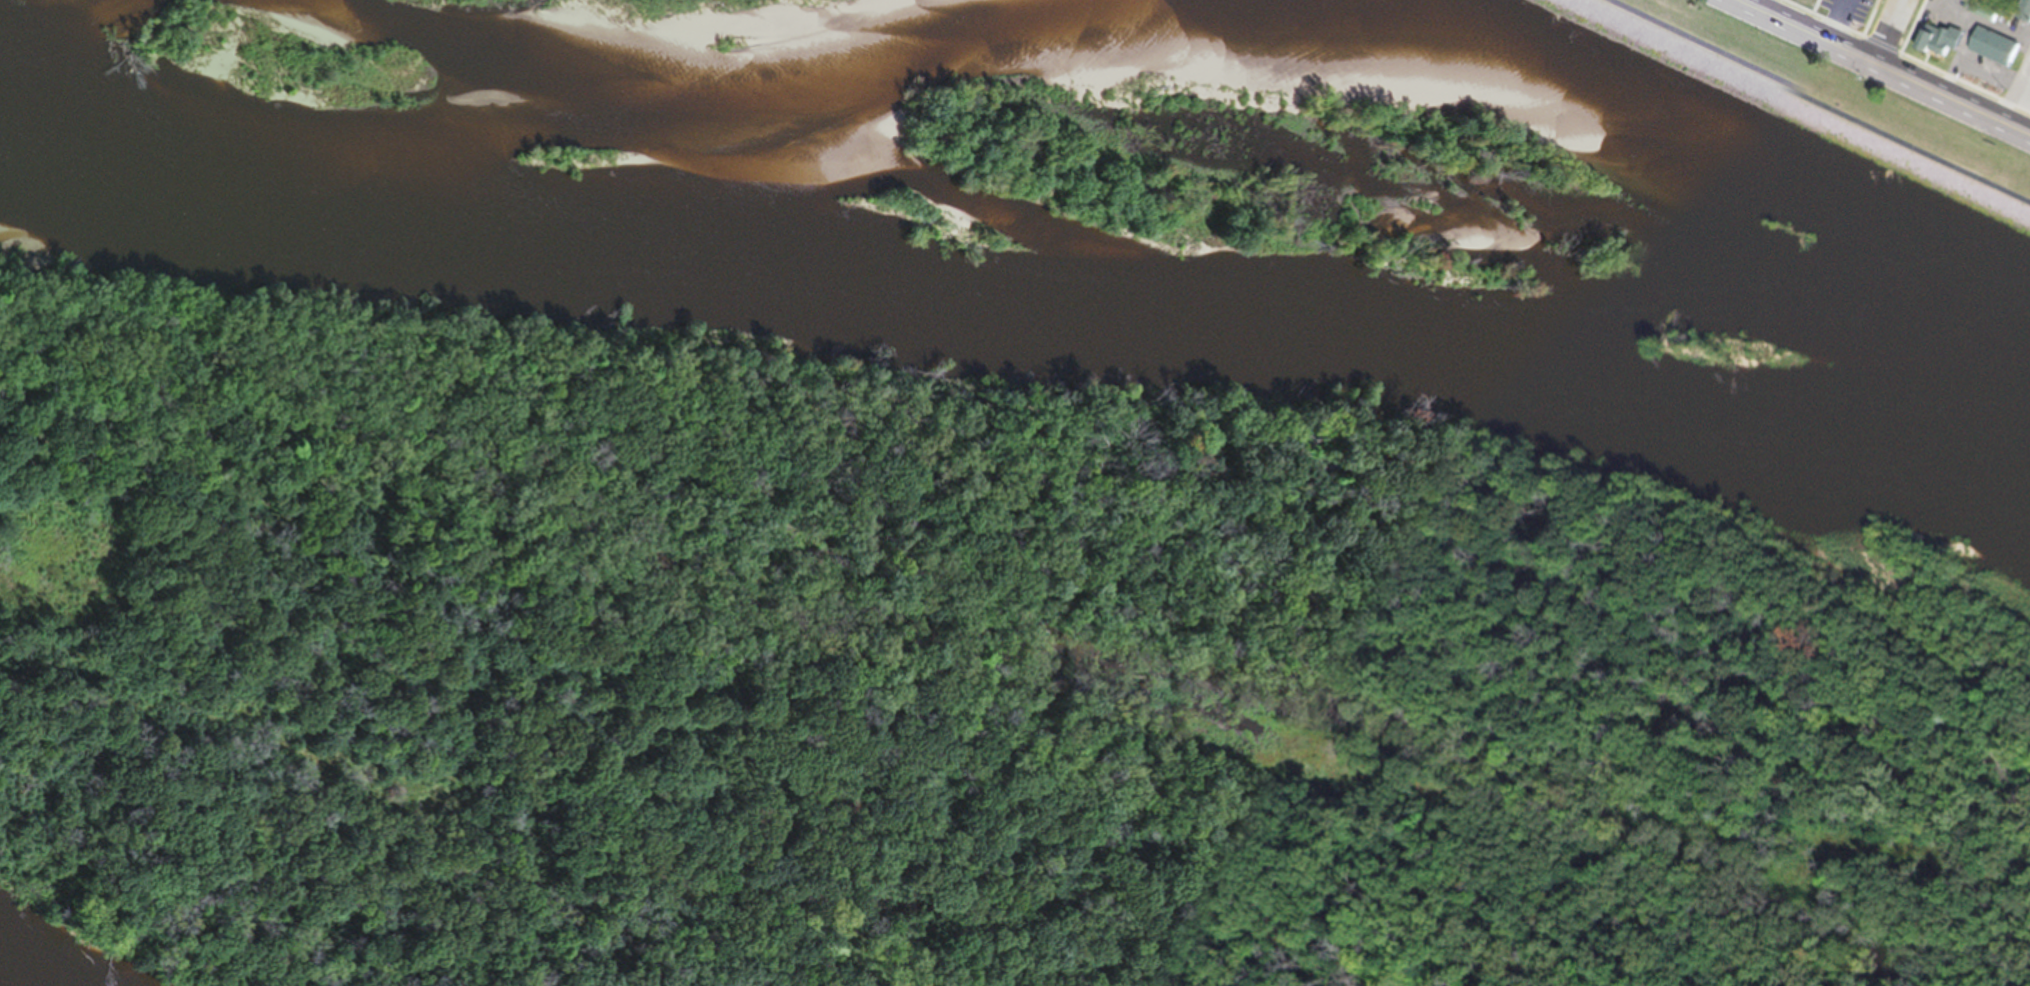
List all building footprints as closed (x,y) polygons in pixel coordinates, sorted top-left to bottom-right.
[(2010,22),(2025,29),(2029,19),(2029,0),(2020,0),(2010,22)] [(1949,67),(1958,41),(1924,29),(1915,54),(1949,67)] [(1963,55),(2005,76),(2016,53),(1975,32),(1963,55)]
